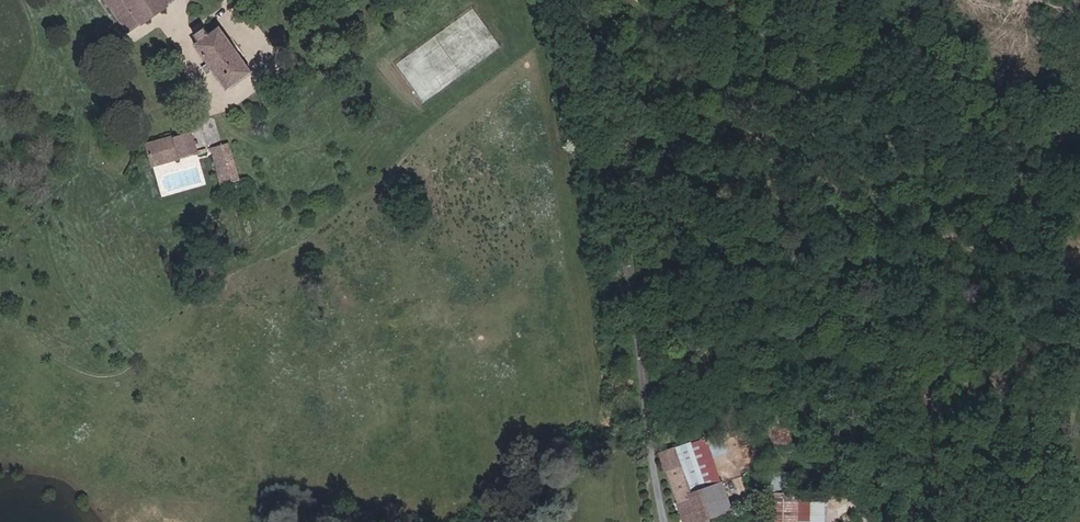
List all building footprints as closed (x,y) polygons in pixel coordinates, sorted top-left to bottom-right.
[(128,31),(173,0),(106,0),(128,31)] [(252,72),(219,26),(207,35),(203,29),(194,34),(199,40),(194,44),(226,90),(252,72)] [(198,152),(192,131),(162,140),(168,161),(198,152)] [(231,173),(223,144),(210,148),(219,177),(231,173)] [(728,453),(721,432),(706,437),(714,458),(728,453)] [(706,437),(660,453),(684,521),(695,521),(731,510),(714,458),(706,437)] [(823,493),(769,492),(769,521),(823,521),(823,493)]
